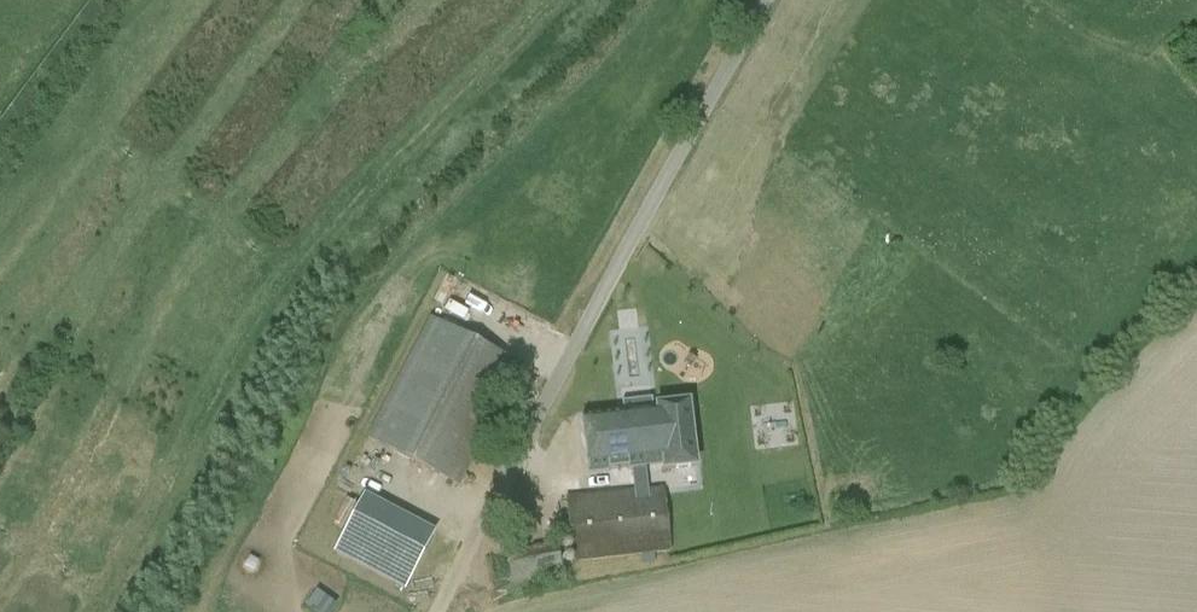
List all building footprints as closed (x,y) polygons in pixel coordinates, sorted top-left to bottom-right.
[(523,365),(430,317),(366,439),(460,487),(466,474),(521,368),(523,365)] [(664,470),(695,467),(689,405),(658,408),(658,409),(619,413),(583,417),(588,472),(606,470),(632,467),(634,491),(565,498),(571,565),(669,554),(663,488),(647,489),(644,466),(664,464),(664,470)] [(404,590),(434,534),(363,495),(359,503),(334,553),(404,590)] [(542,546),(488,556),(495,590),(563,577),(556,540),(542,542),(542,546)]
